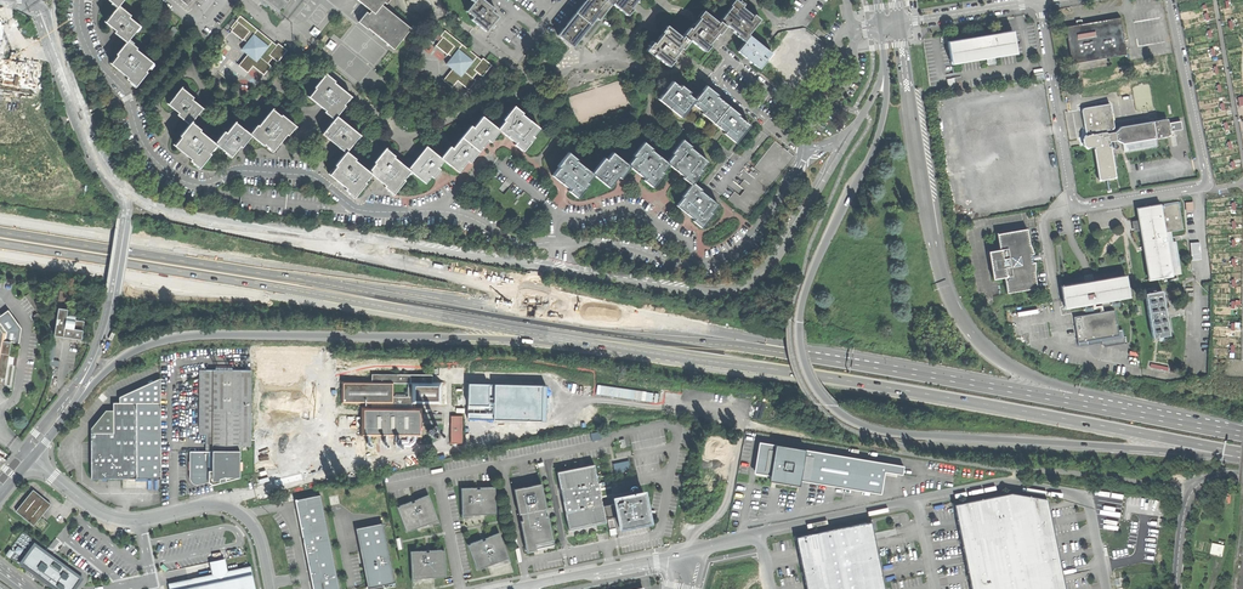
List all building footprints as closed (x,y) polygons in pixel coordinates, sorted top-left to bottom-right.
[(280,11),(290,0),(266,0),(280,11)] [(394,49),(411,28),(382,5),(384,2),(387,4),(390,0),(358,0),(371,11),(369,13),(367,12),(359,22),(368,29),(369,28),(377,35),(394,49)] [(487,32),(499,16),(492,10),(494,8),(490,5),(484,0),(476,0),(474,2),(467,11),(474,17),(472,19),(487,32)] [(611,5),(605,0),(586,0),(583,4),(576,12),(591,24),(597,18),(599,20),(611,5)] [(611,5),(613,3),(627,16),(633,9),(631,8),(638,0),(605,0),(611,5)] [(720,21),(726,26),(727,25),(731,28),(734,30),(738,33),(737,35),(745,41),(749,36),(748,35),(761,19),(755,14),(753,16),(743,7),(744,5),(738,0),(735,0),(731,5),(732,6),(720,21)] [(130,15),(118,6),(117,8),(105,23),(115,31),(114,33),(118,37),(126,43),(127,41),(139,26),(128,17),(130,15)] [(690,28),(683,36),(689,40),(691,39),(706,51),(711,44),(710,43),(714,38),(719,32),(720,33),(726,26),(720,21),(719,23),(703,11),(698,17),(700,18),(691,29),(690,28)] [(573,46),(591,24),(576,12),(567,23),(558,34),(573,46)] [(238,66),(246,72),(252,66),(263,75),(270,66),(266,62),(270,56),(277,62),(286,50),(277,43),(273,48),(268,44),(263,39),(264,37),(239,16),(235,20),(232,18),(226,25),(230,27),(230,28),(232,29),(230,31),(242,40),(243,38),(247,41),(241,49),(247,54),(238,66)] [(1094,21),(1079,23),(1073,24),(1066,25),(1072,63),(1126,54),(1120,16),(1094,21)] [(166,33),(171,38),(177,30),(172,26),(166,33)] [(654,55),(669,66),(674,60),(673,58),(677,53),(678,52),(681,47),(683,48),(685,46),(689,40),(683,36),(682,37),(667,26),(662,31),(664,33),(655,44),(653,43),(646,51),(653,56),(654,55)] [(996,55),(1016,52),(1013,30),(982,35),(949,41),(952,62),(986,57),(996,55)] [(458,81),(469,89),(476,80),(472,76),(476,71),(482,76),(492,65),(483,58),(480,62),(474,58),(469,54),(470,52),(445,31),(441,35),(442,37),(436,45),(447,54),(448,52),(452,55),(446,63),(452,69),(444,80),(452,87),(458,81)] [(767,49),(749,36),(745,41),(737,51),(749,60),(760,68),(767,60),(772,53),(767,49)] [(136,48),(127,41),(126,43),(116,55),(117,56),(111,64),(124,75),(127,77),(126,79),(136,86),(147,72),(145,71),(152,62),(136,49),(136,48)] [(997,62),(996,55),(986,57),(988,64),(997,62)] [(0,59),(0,83),(35,88),(39,66),(0,59)] [(535,72),(539,75),(541,73),(542,73),(544,71),(546,72),(549,67),(542,62),(538,66),(539,67),(535,72)] [(316,89),(309,97),(321,106),(326,110),(325,112),(333,119),(336,116),(344,105),(344,104),(350,96),(334,82),(335,81),(326,74),(315,87),(316,89)] [(949,86),(956,85),(955,77),(948,78),(949,86)] [(465,86),(463,85),(463,86),(458,81),(454,85),(460,91),(465,86)] [(682,116),(693,103),(696,99),(684,90),(673,81),(660,97),(682,116)] [(693,103),(715,122),(727,107),(729,106),(718,97),(706,87),(696,99),(693,103)] [(971,91),(973,99),(990,95),(988,87),(971,91)] [(181,88),(168,104),(178,113),(177,115),(180,117),(189,124),(191,122),(202,108),(192,100),(193,97),(181,88)] [(1084,134),(1085,134),(1104,130),(1111,129),(1112,127),(1108,104),(1079,109),(1084,134)] [(515,143),(524,150),(534,137),(533,135),(539,127),(522,113),(523,112),(514,105),(504,118),(505,120),(499,128),(501,129),(512,138),(516,141),(515,143)] [(715,123),(737,141),(750,125),(740,117),(727,107),(715,122),(715,123)] [(257,125),(249,134),(250,135),(260,143),(263,145),(264,144),(273,151),(286,134),(288,135),(295,126),(281,115),(280,116),(272,109),(259,126),(257,125)] [(359,135),(336,116),(333,119),(322,133),(333,143),(345,152),(346,151),(359,135)] [(492,141),(501,129),(499,128),(483,116),(474,127),(472,125),(462,136),(480,150),(481,151),(487,143),(489,139),(492,141)] [(1165,133),(1167,131),(1166,122),(1163,121),(1162,119),(1151,122),(1153,137),(1166,135),(1165,133)] [(1118,127),(1113,132),(1115,141),(1120,144),(1153,138),(1153,137),(1151,122),(1150,120),(1118,127)] [(1174,121),(1166,122),(1167,131),(1176,129),(1174,121)] [(200,130),(191,122),(189,124),(180,136),(181,137),(175,146),(187,155),(192,159),(190,161),(200,168),(211,155),(209,154),(216,145),(215,145),(199,132),(200,130)] [(225,133),(215,145),(216,145),(231,157),(237,148),(239,145),(241,147),(250,135),(249,134),(235,124),(227,134),(225,133)] [(1104,130),(1085,134),(1088,135),(1085,135),(1086,142),(1087,148),(1095,147),(1095,148),(1095,149),(1099,177),(1101,179),(1115,177),(1116,174),(1111,144),(1109,144),(1106,142),(1104,133),(1104,130)] [(1106,142),(1115,141),(1113,132),(1104,133),(1106,142)] [(470,162),(480,150),(462,136),(453,148),(451,146),(442,157),(445,160),(459,171),(465,164),(468,160),(470,162)] [(684,177),(692,184),(693,182),(703,171),(701,169),(708,161),(690,147),(691,146),(683,139),(672,153),(674,154),(667,162),(670,163),(680,172),(685,176),(684,177)] [(663,171),(670,163),(667,162),(652,149),(652,148),(644,141),(634,154),(636,156),(629,164),(631,166),(640,173),(646,178),(645,179),(653,185),(664,172),(663,171)] [(439,167),(445,160),(442,157),(429,147),(420,158),(418,157),(409,168),(427,182),(432,176),(434,177),(437,173),(441,168),(439,167)] [(375,163),(369,172),(371,173),(381,181),(386,185),(384,187),(393,194),(404,181),(403,180),(410,171),(394,157),(395,156),(385,149),(374,163),(375,163)] [(355,159),(346,151),(345,152),(335,165),(336,166),(329,175),(341,184),(346,188),(345,190),(354,197),(365,184),(364,182),(371,173),(369,172),(354,160),(355,159)] [(622,177),(631,166),(629,164),(613,151),(607,159),(605,157),(592,172),(595,174),(611,186),(617,179),(620,175),(622,177)] [(589,182),(595,174),(592,172),(577,160),(578,159),(570,152),(559,165),(561,166),(554,175),(565,183),(572,189),(571,190),(579,197),(590,183),(589,182)] [(975,164),(970,165),(976,200),(982,199),(975,164)] [(694,220),(702,227),(713,213),(712,212),(718,204),(701,190),(701,189),(693,182),(692,184),(683,196),(684,197),(678,205),(689,214),(695,219),(694,220)] [(1184,229),(1179,202),(1161,205),(1166,233),(1184,229)] [(1173,276),(1166,233),(1161,205),(1138,209),(1140,220),(1142,230),(1150,280),(1173,276)] [(1135,232),(1142,230),(1140,220),(1133,221),(1134,227),(1135,232)] [(1035,255),(1031,245),(1028,229),(998,234),(1001,250),(990,252),(995,280),(1006,279),(1008,294),(1039,289),(1036,273),(1037,269),(1037,262),(1034,263),(1034,261),(1033,256),(1033,255),(1035,255)] [(1192,261),(1202,260),(1200,242),(1191,243),(1192,261)] [(1084,275),(1085,282),(1094,280),(1093,274),(1088,275),(1084,275)] [(1085,282),(1062,286),(1066,307),(1090,303),(1092,303),(1129,296),(1129,295),(1134,294),(1131,282),(1130,282),(1129,278),(1126,278),(1125,275),(1094,280),(1085,282)] [(67,303),(69,292),(62,290),(60,301),(67,303)] [(1150,313),(1154,338),(1170,335),(1163,290),(1146,293),(1150,313)] [(24,296),(36,313),(40,310),(28,293),(24,296)] [(1097,309),(1098,312),(1101,312),(1100,305),(1093,307),(1092,303),(1090,303),(1091,310),(1097,309)] [(59,308),(54,335),(81,339),(83,327),(85,321),(75,319),(76,315),(67,313),(68,309),(59,308)] [(1079,342),(1085,341),(1116,335),(1116,330),(1115,309),(1101,312),(1098,312),(1074,316),(1079,342)] [(0,316),(0,323),(6,332),(5,341),(11,342),(20,344),(21,331),(21,328),(8,310),(0,316)] [(32,316),(35,319),(43,314),(40,310),(36,313),(32,316)] [(1188,315),(1188,324),(1197,324),(1197,315),(1188,315)] [(1119,330),(1116,330),(1116,335),(1085,341),(1086,344),(1100,342),(1101,346),(1122,343),(1119,330)] [(5,379),(7,363),(11,342),(5,341),(6,332),(0,331),(0,378),(5,379)] [(56,344),(48,343),(49,360),(52,360),(52,362),(57,363),(57,365),(60,366),(60,361),(54,359),(56,344)] [(456,366),(456,383),(464,383),(464,371),(467,371),(467,366),(456,366)] [(208,482),(212,485),(223,483),(240,478),(240,446),(251,446),(251,440),(251,371),(206,370),(206,435),(206,451),(213,451),(213,471),(209,471),(208,482)] [(371,383),(342,383),(342,403),(367,403),(367,409),(363,409),(362,436),(394,436),(421,436),(422,410),(414,410),(414,404),(440,404),(440,384),(431,384),(431,375),(371,375),(371,383)] [(141,479),(161,479),(160,378),(120,397),(120,403),(113,403),(113,411),(106,411),(91,430),(91,442),(91,463),(91,479),(141,479)] [(547,386),(469,384),(468,420),(546,422),(547,386)] [(462,415),(451,415),(450,443),(462,442),(462,415)] [(600,431),(590,433),(592,441),(602,439),(600,431)] [(770,476),(775,446),(758,443),(755,473),(770,476)] [(770,476),(769,480),(799,484),(800,480),(804,451),(775,446),(770,476)] [(198,485),(208,482),(209,471),(213,471),(213,451),(206,451),(190,451),(191,479),(191,481),(192,482),(194,484),(195,485),(198,485)] [(800,480),(880,493),(884,471),(903,474),(904,466),(804,451),(800,480)] [(620,528),(650,522),(644,492),(614,498),(615,504),(604,506),(602,498),(599,483),(595,464),(558,471),(564,500),(566,512),(570,530),(578,528),(591,526),(607,522),(606,521),(607,520),(608,526),(613,525),(614,525),(613,520),(614,519),(618,519),(620,528)] [(540,483),(514,489),(518,515),(521,514),(522,520),(519,521),(526,553),(537,551),(536,548),(554,545),(548,515),(545,516),(544,510),(546,509),(546,505),(541,483),(540,483)] [(462,488),(462,515),(496,514),(496,487),(478,488),(462,488)] [(15,511),(33,526),(50,505),(33,490),(24,501),(15,511)] [(971,588),(1066,588),(1062,572),(1054,532),(1048,504),(1047,499),(1011,494),(954,505),(960,535),(971,588)] [(321,495),(296,500),(306,549),(314,588),(340,588),(321,495)] [(432,523),(440,520),(430,495),(415,501),(411,502),(406,504),(397,508),(407,533),(418,529),(432,523)] [(798,537),(800,546),(809,588),(886,588),(884,582),(881,567),(878,549),(877,543),(875,536),(874,533),(874,531),(872,522),(871,523),(833,530),(831,531),(798,537)] [(357,529),(368,586),(368,588),(379,588),(385,588),(396,585),(384,524),(382,524),(357,529)] [(615,528),(609,529),(609,530),(610,536),(617,535),(615,528)] [(499,562),(509,558),(499,532),(485,538),(483,539),(482,539),(467,544),(477,570),(488,566),(499,562)] [(1213,544),(1211,553),(1220,556),(1222,547),(1217,546),(1218,545),(1213,544)] [(23,562),(61,588),(72,588),(79,579),(35,546),(23,562)] [(421,551),(411,552),(412,579),(422,578),(434,578),(446,577),(445,549),(429,550),(427,550),(425,551),(421,551)] [(168,583),(169,588),(256,588),(251,566),(228,571),(225,558),(210,561),(211,566),(212,574),(168,583)]
